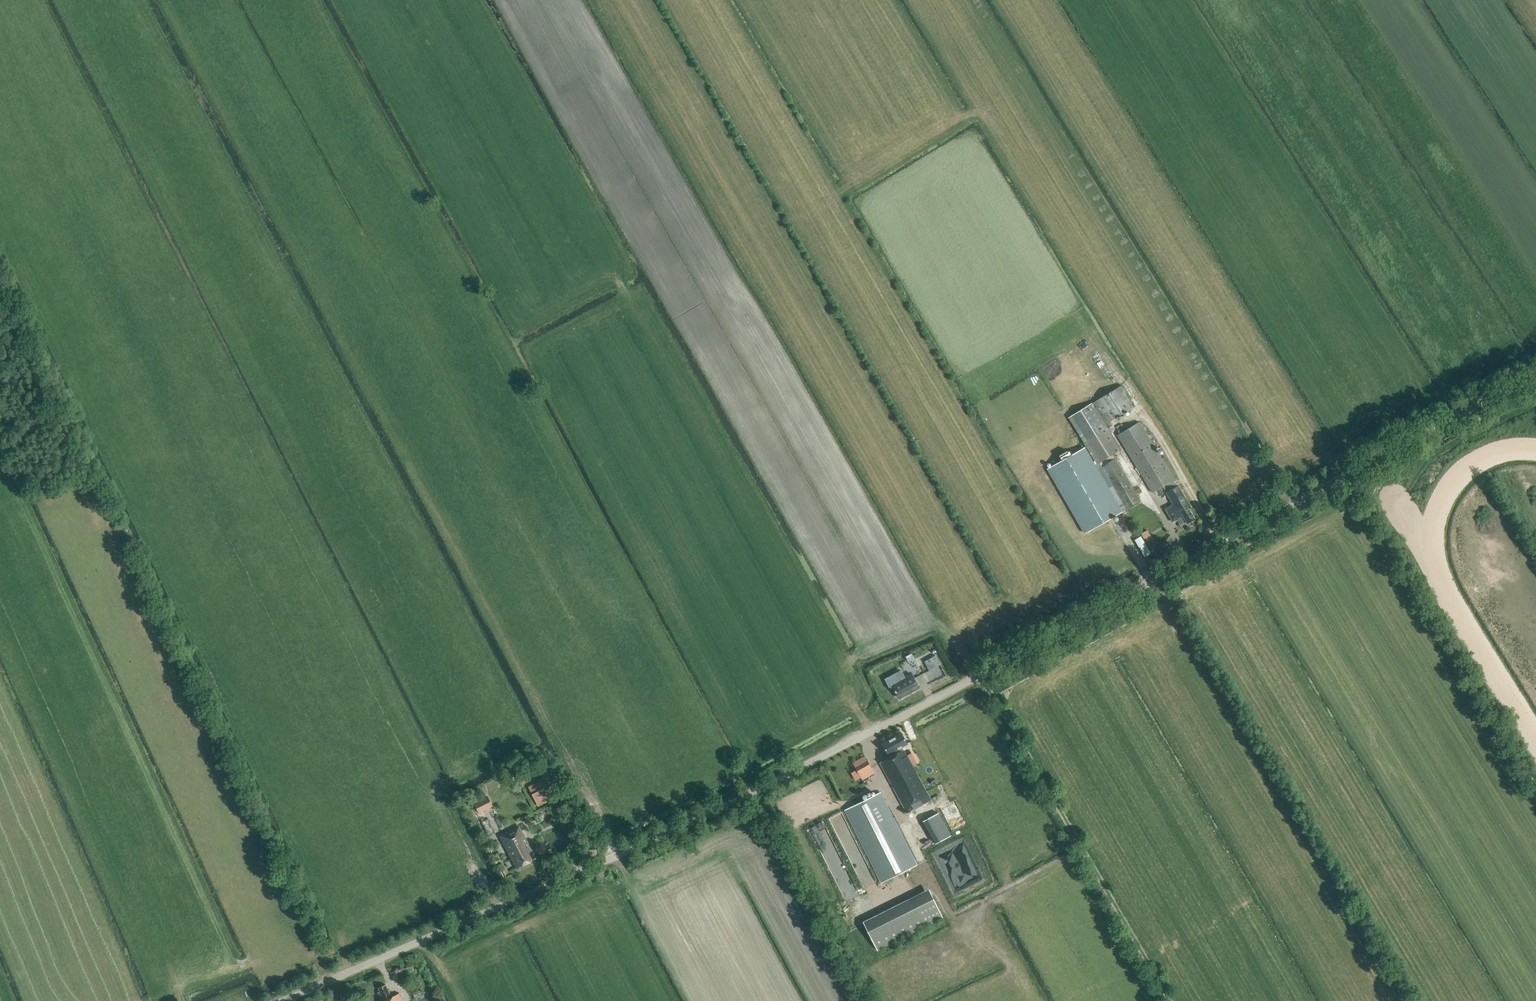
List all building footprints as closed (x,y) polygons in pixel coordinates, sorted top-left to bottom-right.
[(1133,488),(1113,454),(1121,449),(1108,428),(1112,426),(1110,422),(1134,408),(1121,385),(1068,418),(1097,464),(1099,463),(1101,467),(1100,467),(1124,509),(1140,500),(1133,488)] [(1173,480),(1174,480),(1139,422),(1117,436),(1152,493),(1156,491),(1159,495),(1163,492),(1161,488),(1162,487),(1166,492),(1176,486),(1173,480)] [(1062,460),(1047,469),(1084,534),(1110,519),(1122,512),(1085,447),(1071,455),(1068,450),(1059,455),(1062,460)] [(1187,523),(1195,519),(1189,509),(1191,507),(1178,485),(1166,492),(1173,505),(1165,509),(1173,523),(1178,520),(1180,525),(1186,521),(1187,523)] [(1157,546),(1148,530),(1142,534),(1150,549),(1157,546)] [(1145,557),(1151,553),(1141,536),(1134,540),(1145,557)] [(915,676),(922,672),(916,661),(909,664),(915,676)] [(901,671),(885,679),(890,688),(893,687),(895,691),(895,693),(896,692),(899,698),(919,688),(911,674),(904,677),(901,671)] [(907,756),(902,747),(907,744),(902,734),(882,744),(889,757),(880,763),(908,813),(931,800),(907,755),(907,756)] [(865,756),(852,763),(863,780),(875,773),(865,756)] [(555,798),(545,778),(528,787),(538,807),(555,798)] [(883,883),(918,865),(881,793),(846,811),(883,883)] [(488,797),(474,804),(479,814),(493,806),(488,797)] [(934,844),(950,835),(938,813),(922,822),(934,844)] [(517,868),(535,859),(518,827),(500,836),(517,868)] [(936,852),(953,884),(964,878),(967,884),(980,877),(973,862),(970,864),(958,841),(936,852)] [(878,947),(947,919),(934,889),(866,916),(878,947)] [(386,985),(379,988),(380,992),(378,993),(382,1000),(402,1000),(399,994),(392,998),(386,985)]
